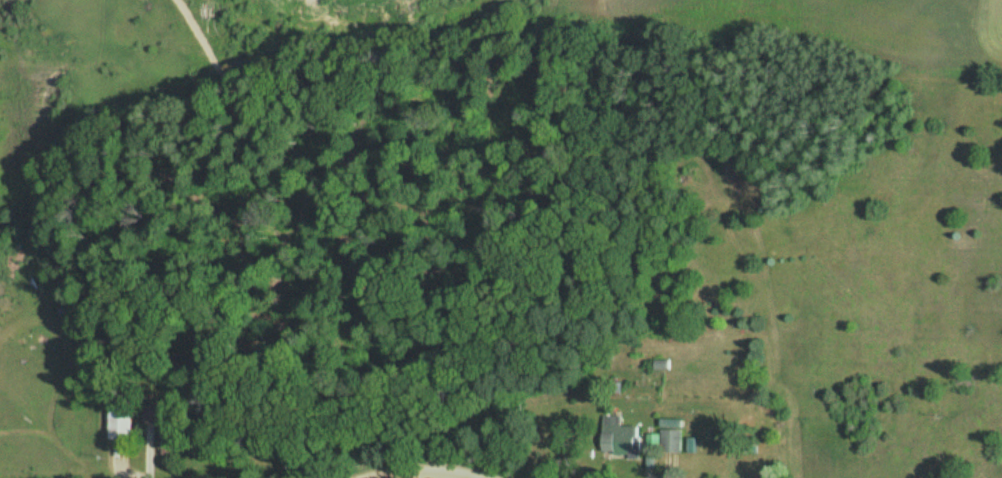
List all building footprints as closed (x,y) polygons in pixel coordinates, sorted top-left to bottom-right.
[(133,441),(133,405),(111,405),(111,441),(133,441)] [(601,417),(601,450),(641,450),(641,425),(623,425),(623,417),(601,417)] [(684,452),(685,421),(664,420),(663,435),(649,434),(649,451),(684,452)]
